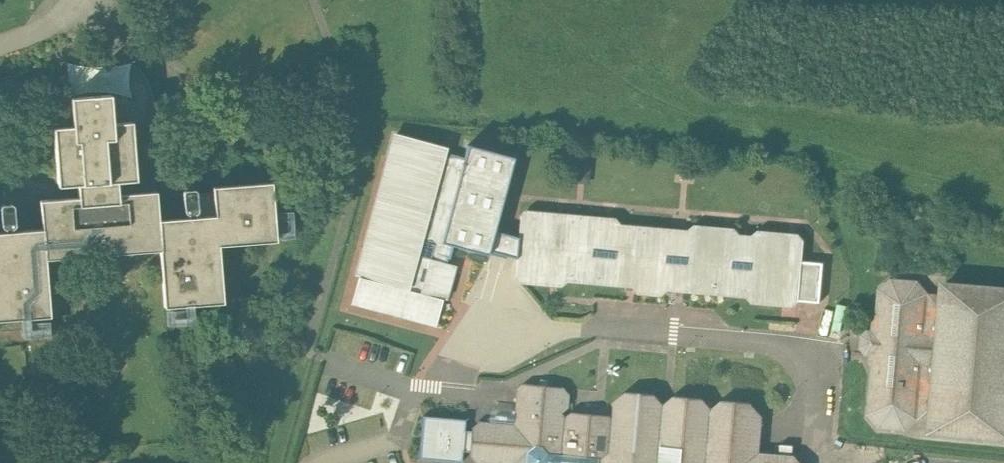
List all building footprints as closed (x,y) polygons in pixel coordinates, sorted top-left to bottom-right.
[(101,94),(101,86),(89,87),(90,95),(70,96),(73,125),(53,127),(58,185),(77,184),(78,197),(40,200),(42,229),(13,231),(12,228),(15,226),(16,224),(14,206),(13,204),(11,203),(3,204),(2,205),(1,206),(1,207),(0,208),(2,225),(2,227),(4,228),(6,228),(6,231),(0,232),(0,320),(50,316),(46,259),(160,250),(165,307),(223,302),(219,245),(276,240),(275,222),(281,221),(284,219),(283,211),(274,212),(272,181),(213,186),(213,193),(197,194),(197,192),(196,191),(196,190),(194,189),(193,189),(186,189),(185,190),(184,191),(183,193),(184,210),(185,212),(186,213),(188,214),(188,217),(159,219),(156,191),(118,194),(117,181),(136,179),(133,136),(135,136),(146,119),(149,99),(143,79),(129,64),(124,69),(121,73),(119,77),(117,81),(115,86),(114,93),(101,94)] [(445,137),(390,124),(352,267),(357,269),(442,294),(446,295),(455,259),(416,251),(445,137)] [(510,144),(464,132),(438,229),(483,241),(488,222),(510,144)] [(798,235),(759,231),(753,236),(740,235),(735,229),(695,226),(689,231),(619,225),(614,219),(527,211),(521,216),(519,238),(522,242),(521,250),(517,253),(515,276),(521,282),(560,285),(566,280),(633,286),(638,292),(661,294),(667,289),(748,296),(753,302),(792,306),(798,300),(800,278),(797,274),(798,266),(801,263),(802,261),(803,241),(798,235)] [(483,241),(513,248),(516,230),(488,222),(483,241)] [(824,263),(802,261),(801,263),(798,266),(797,274),(800,278),(798,300),(820,302),(824,263)] [(357,269),(350,296),(435,322),(442,294),(357,269)] [(916,282),(892,280),(882,288),(880,319),(874,323),(873,334),(869,334),(864,338),(864,346),(868,351),(872,351),(871,362),(875,368),(871,416),(879,426),(903,428),(917,417),(933,418),(943,297),(927,295),(916,282)] [(945,284),(943,297),(933,418),(932,432),(1003,438),(1003,289),(945,284)] [(676,396),(664,406),(654,394),(628,392),(613,404),(613,410),(618,417),(612,422),(607,416),(571,412),(564,418),(559,412),(567,406),(568,395),(561,387),(525,384),(517,390),(514,425),(479,422),(472,428),(469,454),(476,461),(497,462),(800,462),(794,456),(759,453),(762,417),(749,403),(723,400),(712,410),(702,398),(676,396)] [(467,445),(468,426),(462,426),(462,413),(421,410),(418,452),(459,455),(460,445),(467,445)]
